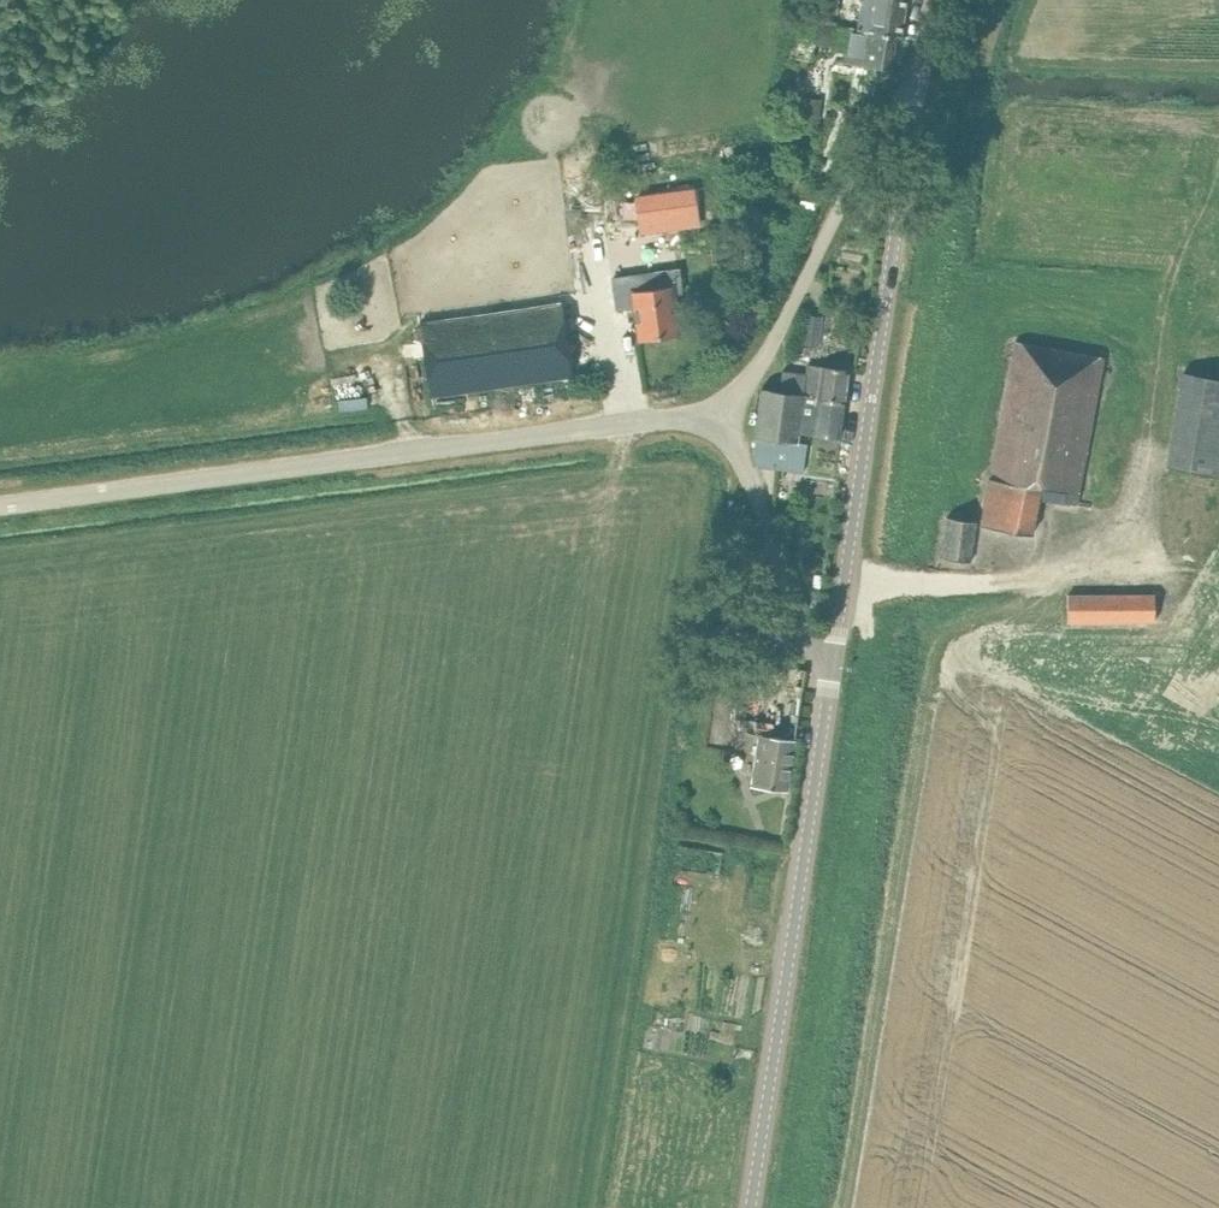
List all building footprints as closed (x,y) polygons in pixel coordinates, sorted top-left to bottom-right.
[(839,0),(823,0),(822,9),(838,11),(839,0)] [(907,0),(863,0),(859,27),(850,26),(845,61),(891,69),(896,35),(902,36),(907,0)] [(638,197),(643,232),(699,224),(694,189),(638,197)] [(633,245),(630,225),(607,229),(614,275),(662,268),(658,241),(633,245)] [(559,268),(577,266),(573,230),(555,233),(559,268)] [(639,341),(679,335),(672,285),(632,291),(639,341)] [(430,396),(572,376),(562,303),(420,323),(430,396)] [(820,345),(823,316),(808,314),(804,343),(820,345)] [(1077,505),(1104,357),(1015,341),(980,526),(1032,535),(1039,497),(1077,505)] [(805,361),(809,347),(799,344),(795,358),(805,361)] [(844,401),(849,370),(808,364),(806,374),(783,371),(780,391),(806,395),(844,401)] [(1183,372),(1167,468),(1218,477),(1218,378),(1183,372)] [(780,391),(762,389),(755,437),(798,442),(800,433),(806,395),(780,391)] [(806,395),(800,433),(839,438),(844,401),(806,395)] [(798,442),(755,437),(758,460),(784,464),(805,467),(808,443),(798,442)] [(971,562),(976,521),(947,517),(942,558),(971,562)] [(1068,622),(1092,622),(1155,621),(1155,594),(1068,595),(1068,622)] [(759,733),(751,785),(763,787),(787,791),(795,739),(759,733)]
